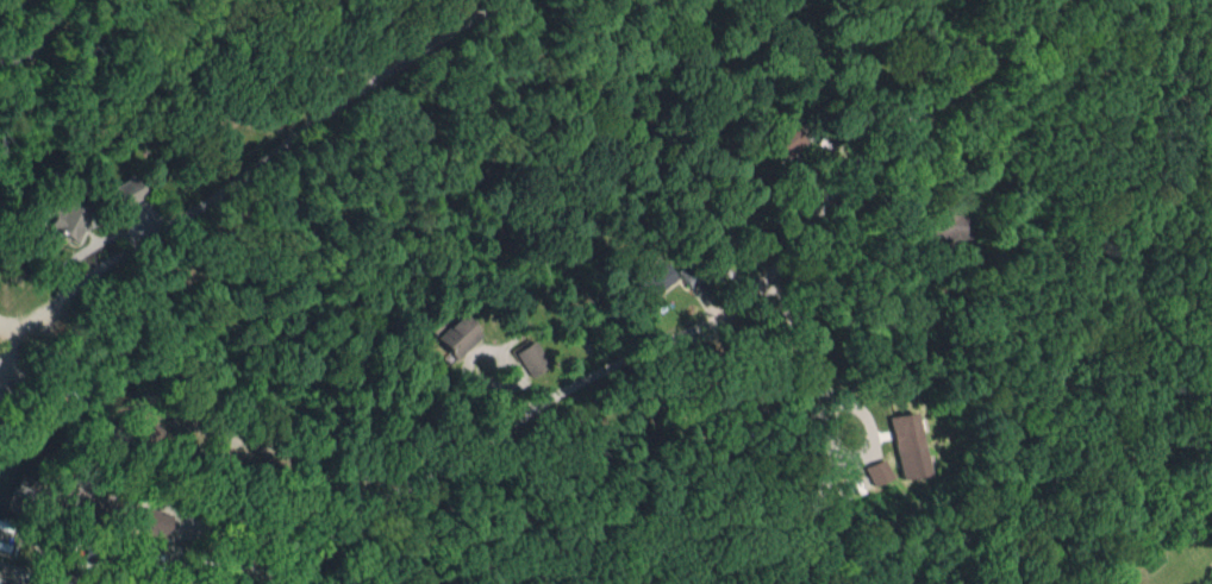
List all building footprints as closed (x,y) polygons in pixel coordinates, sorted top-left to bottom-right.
[(764,134),(774,158),(800,148),(790,124),(764,134)] [(116,209),(142,194),(131,175),(105,189),(116,209)] [(75,240),(84,218),(49,205),(41,227),(75,240)] [(963,237),(960,215),(921,221),(924,242),(963,237)] [(649,298),(673,276),(660,262),(636,283),(649,298)] [(479,334),(455,312),(431,337),(455,359),(479,334)] [(549,365),(531,340),(513,353),(530,378),(549,365)] [(894,479),(923,475),(915,412),(886,416),(894,479)] [(866,486),(886,479),(879,459),(859,466),(866,486)] [(163,536),(170,514),(142,505),(135,528),(163,536)]
